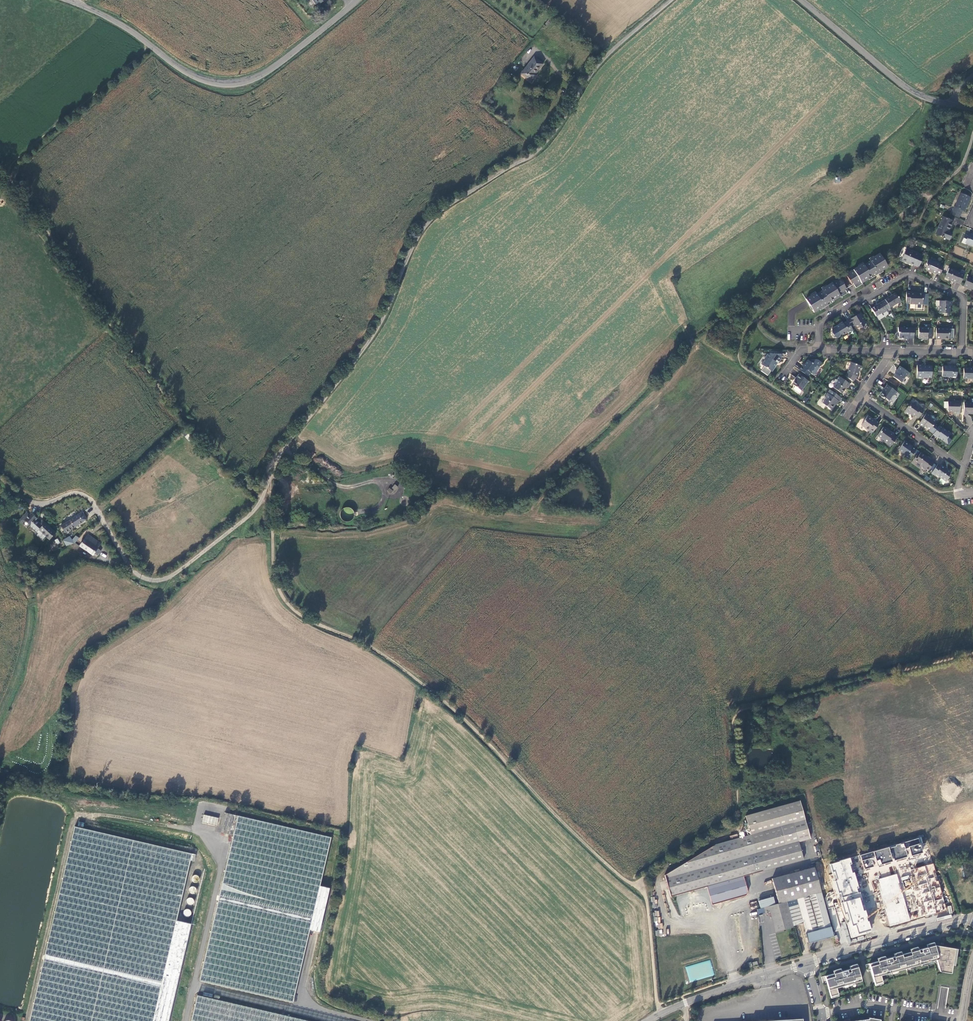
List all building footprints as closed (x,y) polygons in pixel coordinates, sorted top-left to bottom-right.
[(588,50),(591,45),(582,39),(579,44),(588,50)] [(536,73),(543,64),(534,56),(521,74),(531,82),(538,75),(536,73)] [(970,198),(961,194),(955,207),(954,207),(953,211),(959,213),(961,210),(962,210),(964,211),(970,198)] [(959,213),(953,211),(951,215),(959,218),(962,210),(961,210),(959,213)] [(952,222),(943,218),(935,234),(949,240),(952,234),(948,232),(952,222)] [(969,234),(968,237),(965,236),(961,243),(965,244),(965,243),(972,247),(972,236),(969,234)] [(903,260),(919,267),(924,257),(907,249),(903,260)] [(876,257),(871,260),(872,261),(865,265),(865,264),(854,270),(847,274),(854,285),(855,285),(857,287),(883,271),(889,267),(881,254),(876,257)] [(937,273),(941,275),(944,266),(941,265),(942,264),(937,262),(937,263),(929,260),(927,264),(928,266),(926,269),(927,270),(930,272),(932,271),(933,271),(932,273),(937,275),(937,273)] [(957,282),(961,284),(965,274),(961,272),(961,273),(950,269),(946,278),(953,281),(956,283),(957,282)] [(964,286),(968,288),(968,287),(972,289),(972,278),(972,277),(969,275),(964,286)] [(817,293),(807,299),(811,306),(815,313),(820,310),(821,309),(834,301),(839,298),(842,296),(849,291),(841,278),(823,289),(824,290),(818,294),(817,293)] [(954,282),(951,288),(957,290),(959,284),(954,282)] [(912,291),(907,291),(907,302),(924,303),(924,293),(917,292),(912,291)] [(896,293),(886,300),(891,308),(902,300),(899,295),(898,296),(896,293)] [(891,308),(886,300),(883,302),(888,310),(891,308)] [(941,313),(951,313),(951,305),(953,305),(953,302),(951,301),(941,301),(941,313)] [(888,310),(883,302),(879,304),(879,305),(873,309),(878,316),(883,313),(885,313),(888,311),(888,310)] [(851,317),(848,320),(848,321),(849,322),(851,325),(855,323),(856,325),(857,324),(860,328),(862,328),(866,326),(866,324),(868,323),(861,312),(857,315),(858,315),(855,317),(855,316),(852,318),(851,317)] [(849,322),(848,321),(844,323),(843,322),(837,327),(841,334),(843,334),(849,331),(850,333),(854,330),(851,325),(849,322)] [(841,334),(837,327),(833,329),(833,334),(835,337),(838,338),(841,336),(841,334)] [(900,338),(915,338),(915,328),(899,327),(899,332),(900,333),(900,338)] [(933,328),(920,328),(919,338),(925,338),(933,339),(933,332),(933,328)] [(937,328),(937,339),(942,339),(942,338),(950,339),(950,328),(937,328)] [(782,354),(770,353),(766,358),(766,361),(764,365),(772,371),(774,370),(777,367),(776,364),(779,363),(782,359),(782,354)] [(803,366),(800,370),(801,370),(810,376),(812,373),(813,373),(818,366),(819,367),(822,362),(818,359),(812,359),(811,361),(809,360),(804,367),(803,366)] [(849,373),(847,376),(854,381),(858,376),(862,365),(852,361),(848,372),(849,373)] [(918,365),(918,378),(923,378),(923,377),(932,377),(933,367),(924,367),(924,365),(918,365)] [(910,373),(901,366),(898,370),(894,376),(902,382),(906,377),(908,377),(910,373)] [(957,378),(958,366),(953,366),(953,367),(943,367),(943,376),(953,376),(953,378),(957,378)] [(965,368),(964,378),(972,378),(972,368),(965,368)] [(809,381),(800,374),(797,378),(798,379),(794,384),(803,390),(809,381)] [(848,387),(851,384),(840,376),(837,380),(839,381),(837,383),(835,383),(833,386),(834,387),(843,394),(848,387)] [(898,392),(888,385),(885,389),(880,396),(884,399),(887,399),(890,401),(893,396),(895,395),(898,392)] [(843,398),(831,389),(825,397),(826,398),(826,399),(823,404),(832,411),(836,405),(835,405),(836,404),(837,405),(840,401),(843,398)] [(961,402),(949,401),(949,410),(950,411),(956,411),(956,414),(961,414),(961,402)] [(965,415),(969,415),(969,413),(972,413),(972,403),(969,403),(969,402),(965,402),(965,415)] [(917,406),(913,403),(910,408),(909,407),(906,412),(910,415),(911,413),(916,416),(917,415),(920,417),(925,410),(919,406),(917,406)] [(927,414),(920,424),(924,427),(924,426),(930,430),(936,422),(930,417),(931,417),(927,414)] [(874,432),(880,423),(877,420),(876,421),(869,416),(862,425),(866,427),(865,428),(869,431),(871,429),(874,432)] [(949,437),(951,434),(940,426),(934,434),(937,437),(938,436),(945,442),(949,437)] [(892,445),(897,438),(894,435),(895,434),(888,430),(888,428),(886,427),(884,427),(879,434),(889,441),(889,443),(892,445)] [(910,459),(916,450),(905,442),(899,450),(907,455),(906,456),(910,459)] [(919,453),(915,459),(924,465),(924,466),(927,469),(928,468),(930,469),(935,462),(932,459),(930,460),(927,458),(928,457),(921,452),(920,454),(919,453)] [(943,466),(939,463),(933,472),(935,474),(937,474),(947,481),(951,476),(950,475),(951,473),(951,472),(947,469),(946,467),(943,465),(943,466)] [(346,507),(343,508),(341,510),(340,514),(341,517),(343,519),(346,521),(349,521),(352,520),(354,518),(355,515),(355,513),(354,510),(352,508),(349,507),(346,507)] [(43,540),(46,536),(37,528),(39,525),(35,521),(37,519),(31,514),(30,515),(27,513),(27,512),(22,518),(25,521),(26,520),(31,525),(31,526),(39,533),(37,535),(43,540)] [(83,512),(61,526),(66,532),(87,519),(83,512)] [(50,540),(56,533),(43,521),(39,525),(37,528),(46,536),(50,540)] [(88,535),(80,546),(93,556),(95,554),(98,549),(102,544),(88,535)] [(64,541),(67,546),(74,542),(73,540),(72,539),(70,537),(64,541)] [(893,731),(897,749),(908,747),(905,729),(893,731)] [(895,770),(897,778),(912,775),(910,767),(895,770)] [(804,860),(800,842),(811,838),(801,800),(745,815),(751,835),(716,844),(665,874),(671,896),(707,886),(712,905),(747,895),(748,892),(744,876),(804,860)] [(903,811),(918,808),(916,800),(901,803),(903,811)] [(331,837),(226,813),(221,832),(233,835),(199,981),(293,1003),(331,837)] [(217,826),(218,817),(203,815),(202,824),(217,826)] [(177,921),(191,860),(195,861),(196,855),(75,826),(30,1020),(169,1020),(192,924),(177,921)] [(898,844),(903,860),(911,858),(924,854),(920,838),(898,844)] [(881,849),(886,865),(895,862),(903,860),(898,844),(881,849)] [(886,865),(881,849),(859,855),(864,871),(877,867),(886,865)] [(839,899),(860,892),(854,869),(851,858),(829,863),(839,899)] [(919,892),(925,915),(947,911),(933,864),(913,869),(919,892)] [(787,901),(821,891),(815,866),(772,878),(779,903),(787,901)] [(877,880),(889,925),(909,920),(903,896),(897,874),(877,880)] [(833,934),(821,891),(787,901),(794,925),(803,923),(808,941),(833,934)] [(839,899),(850,938),(872,933),(867,914),(860,892),(839,899)] [(831,900),(827,901),(832,921),(837,919),(831,900)] [(775,931),(794,926),(794,925),(787,901),(779,903),(763,907),(766,914),(770,913),(775,931)] [(834,936),(833,934),(808,941),(809,943),(834,936)] [(877,961),(868,963),(876,987),(884,985),(881,975),(887,974),(888,976),(900,973),(899,970),(905,968),(906,970),(915,968),(914,966),(921,964),(922,966),(934,963),(933,960),(936,960),(940,972),(952,974),(953,965),(956,966),(958,949),(935,944),(934,942),(926,944),(927,947),(919,949),(918,946),(909,948),(910,951),(902,954),(901,951),(893,953),(894,956),(886,958),(885,955),(876,958),(877,961)] [(833,973),(824,976),(821,977),(823,984),(826,983),(831,999),(839,997),(837,988),(844,986),(844,988),(854,985),(853,983),(862,981),(863,980),(860,973),(857,963),(848,966),(849,969),(841,971),(840,968),(832,970),(833,973)] [(190,1020),(325,1020),(197,992),(190,1020)]
